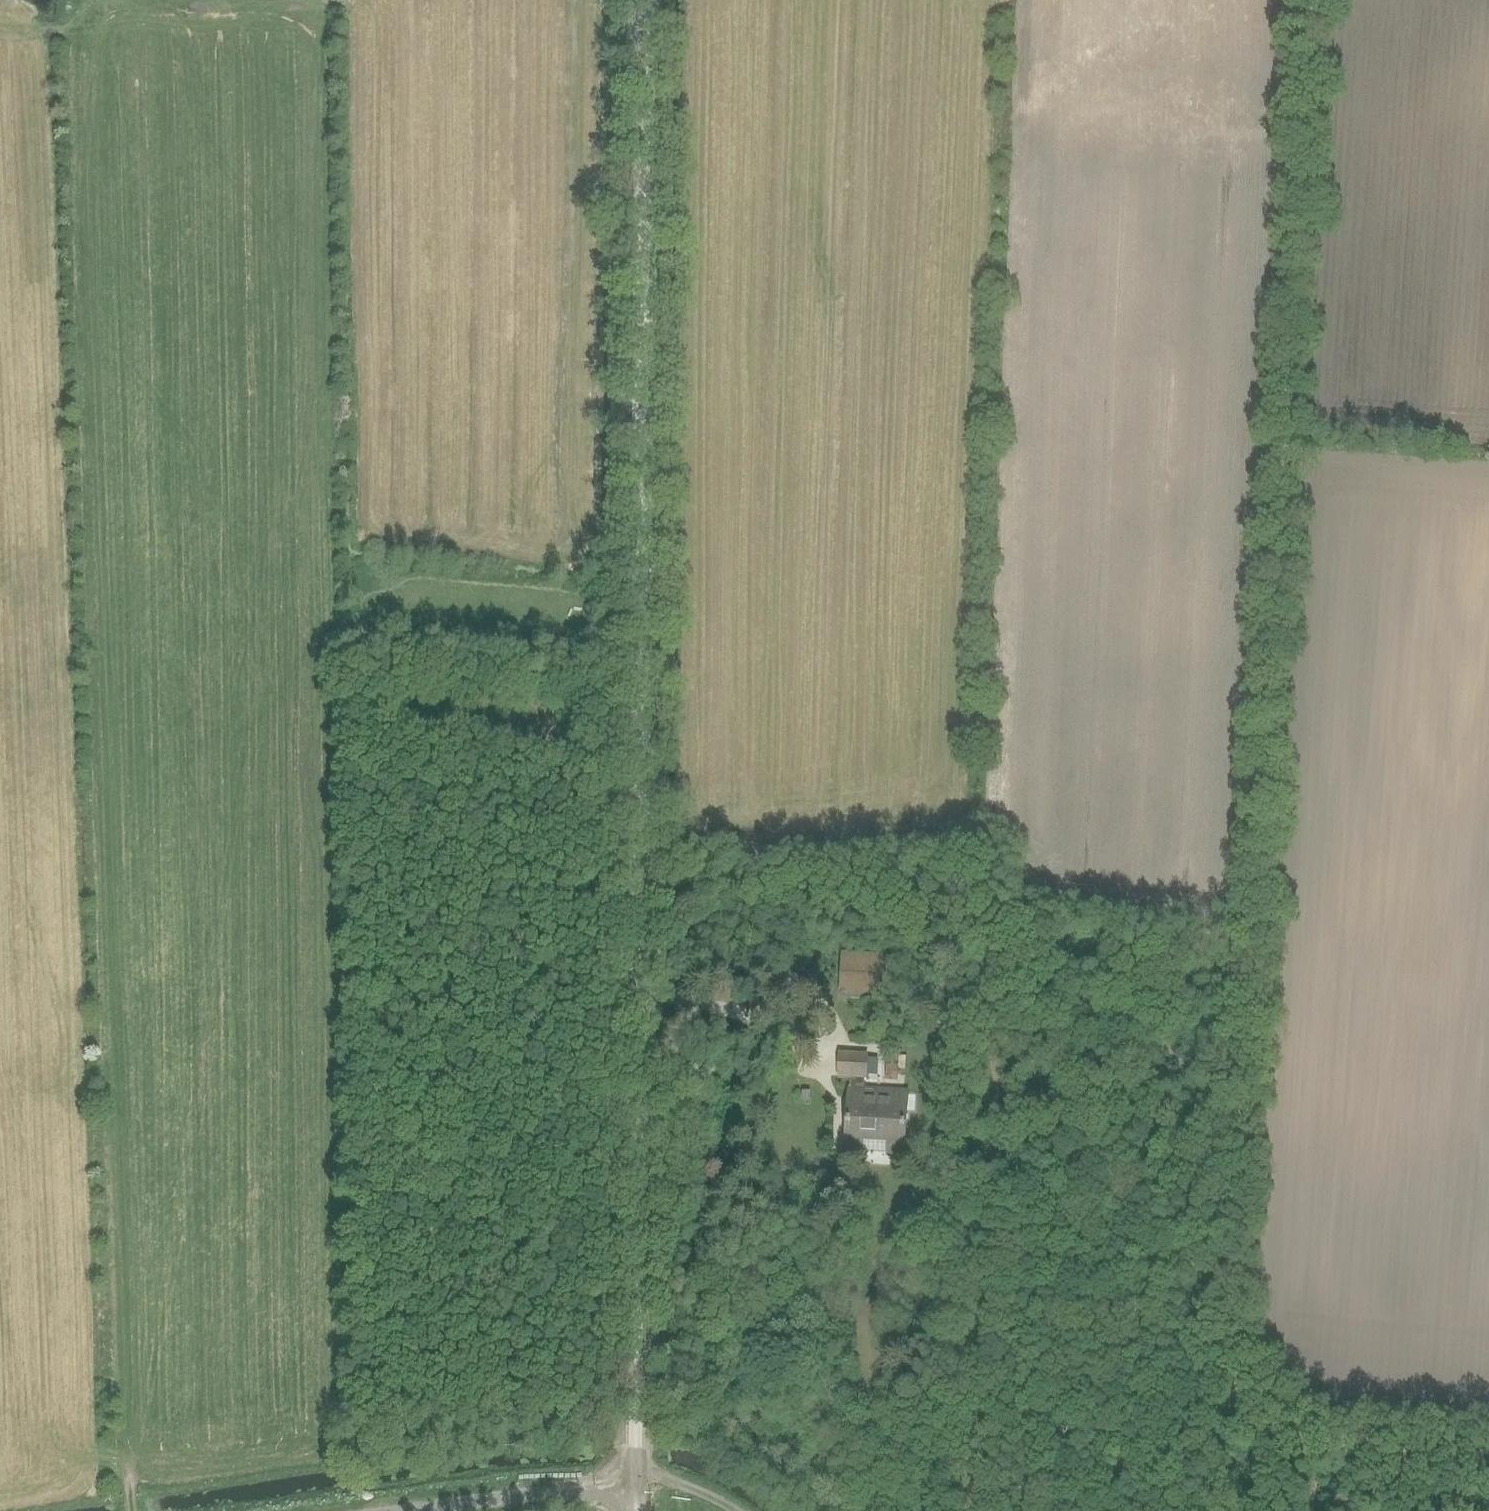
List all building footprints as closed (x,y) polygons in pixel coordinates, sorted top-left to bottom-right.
[(884,998),(886,957),(842,956),(840,996),(884,998)] [(906,1144),(908,1112),(905,1111),(906,1094),(866,1091),(867,1079),(869,1079),(871,1055),(843,1053),(841,1077),(854,1078),(853,1090),(852,1090),(847,1150),(863,1152),(864,1140),(906,1144)] [(799,1085),(798,1099),(813,1100),(814,1086),(799,1085)]
